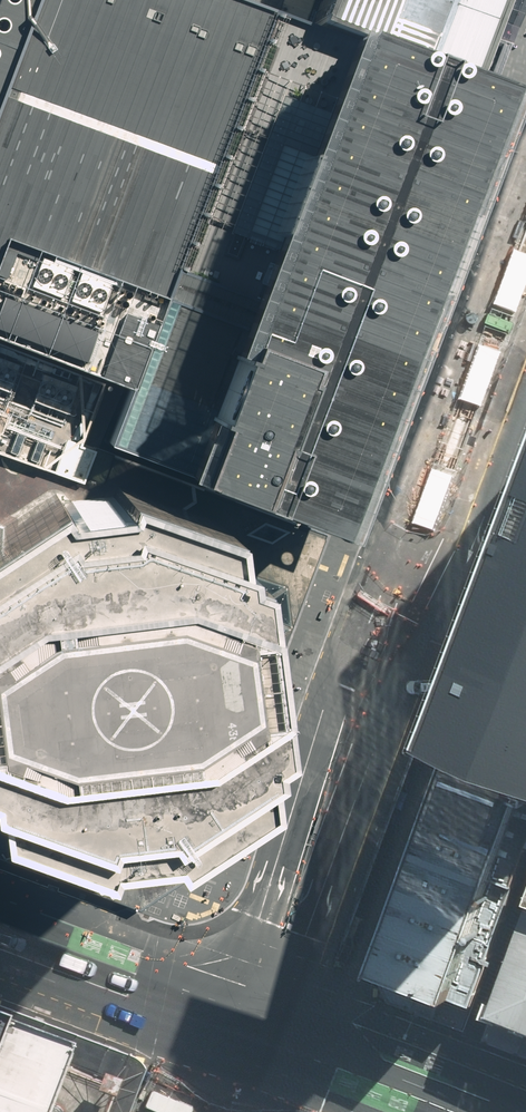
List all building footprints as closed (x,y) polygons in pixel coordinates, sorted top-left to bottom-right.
[(484,107),(454,96),(407,79),(340,54),(307,42),(228,13),(194,0),(3,0),(0,8),(0,341),(124,387),(105,439),(186,470),(329,522),(345,480),(433,244),(447,207),(484,107)] [(228,13),(232,0),(194,0),(228,13)] [(307,42),(340,54),(407,79),(454,96),(479,32),(491,0),(323,0),(307,42)] [(484,107),(525,0),(491,0),(479,32),(454,96),(484,107)] [(512,115),(484,107),(447,207),(433,244),(345,480),(329,522),(363,536),(512,115)] [(105,439),(124,387),(0,341),(0,506),(55,472),(88,484),(105,439)] [(105,439),(88,484),(55,472),(0,506),(0,849),(99,884),(183,914),(224,889),(222,873),(229,868),(228,833),(329,522),(186,470),(105,439)] [(481,672),(464,718),(469,721),(476,723),(525,741),(525,549),(481,672)] [(494,1010),(525,926),(525,741),(476,723),(383,968),(494,1010)] [(494,1010),(525,1022),(525,926),(494,1010)] [(149,1081),(146,1069),(139,1061),(0,1008),(0,1040),(115,1083),(104,1111),(138,1111),(149,1081)] [(115,1083),(0,1040),(0,1111),(104,1111),(115,1083)]
